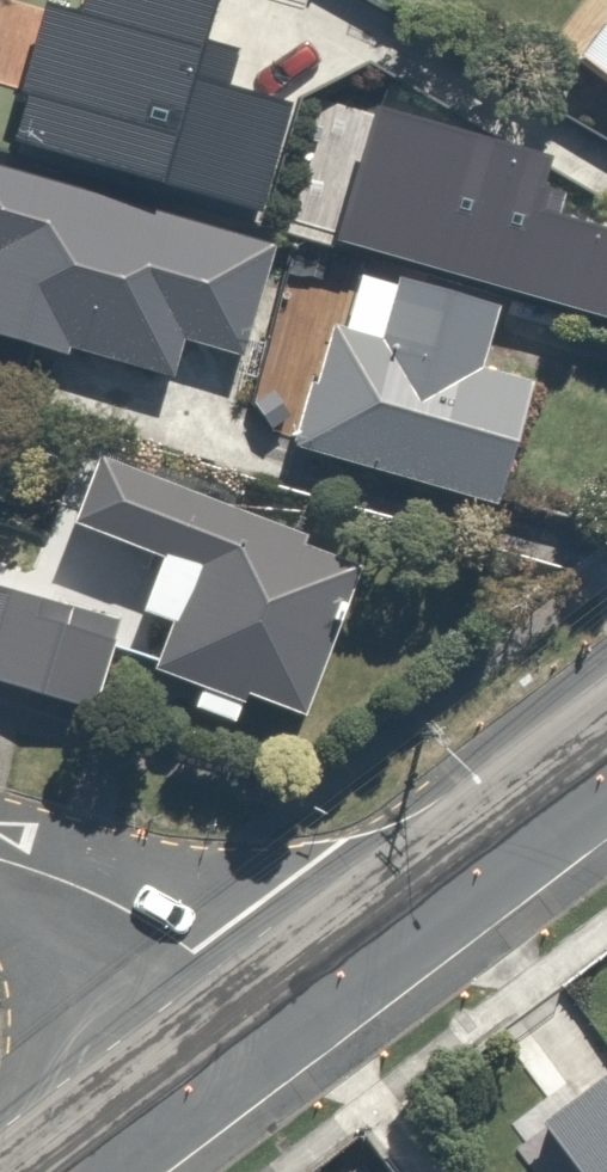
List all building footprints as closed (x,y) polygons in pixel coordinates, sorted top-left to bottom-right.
[(9,141),(258,213),(290,103),(225,84),(235,50),(200,40),(212,0),(81,0),(78,11),(42,1),(15,93),(23,95),(9,141)] [(570,57),(606,86),(606,8),(570,57)] [(332,242),(606,318),(606,229),(554,213),(560,193),(541,187),(549,156),(369,106),(332,242)] [(0,168),(0,338),(65,356),(67,348),(169,378),(180,339),(239,356),(272,245),(0,168)] [(306,381),(287,447),(493,506),(529,383),(478,368),(497,306),(396,277),(377,339),(329,324),(312,383),(306,381)] [(285,715),(330,577),(291,524),(71,451),(47,524),(124,550),(103,614),(137,625),(124,662),(285,715)] [(0,590),(0,678),(72,704),(100,626),(0,590)] [(527,1131),(554,1171),(606,1171),(606,1084),(604,1080),(527,1131)]
